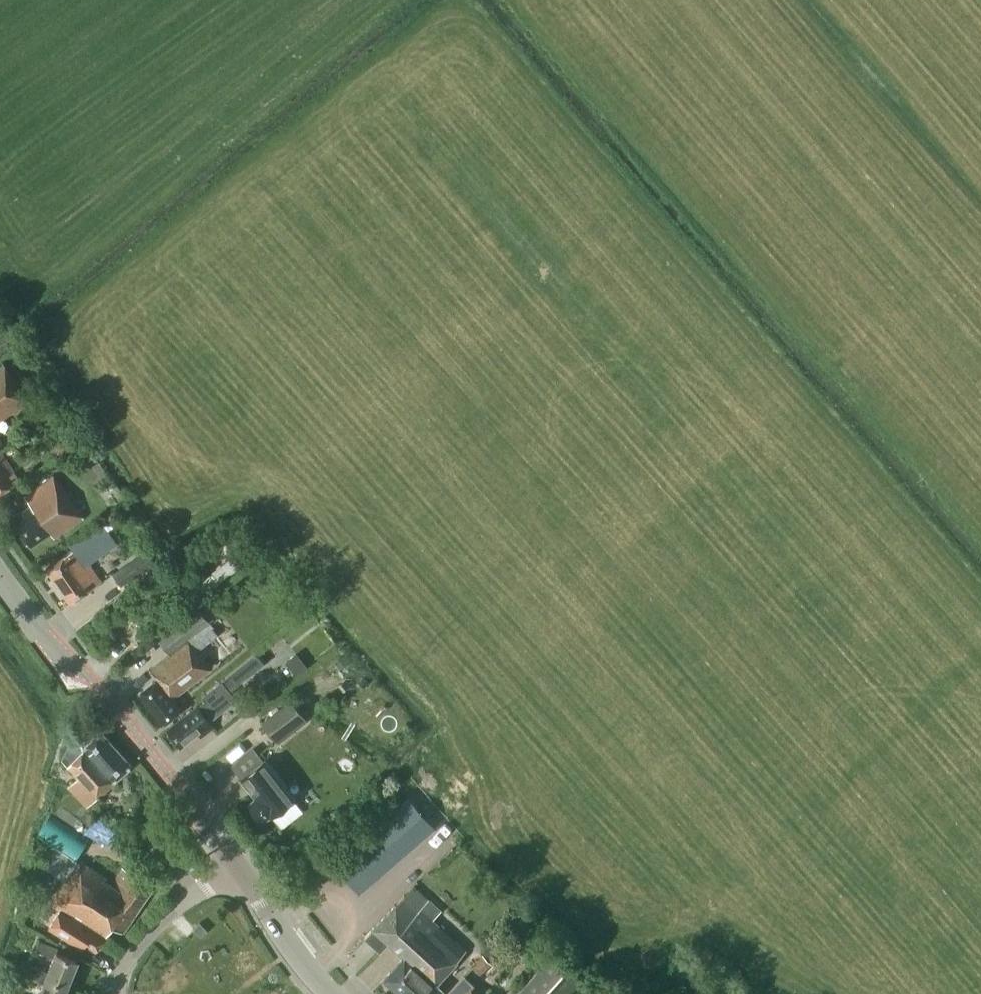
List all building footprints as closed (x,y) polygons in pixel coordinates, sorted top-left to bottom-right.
[(24,399),(0,365),(0,415),(24,399)] [(19,478),(0,451),(0,490),(19,478)] [(51,537),(80,517),(51,476),(23,496),(28,504),(10,518),(28,545),(48,531),(51,537)] [(101,581),(78,548),(95,536),(89,528),(72,540),(77,546),(46,567),(70,602),(101,581)] [(145,549),(112,573),(122,586),(155,562),(145,549)] [(131,589),(144,607),(190,575),(177,557),(131,589)] [(188,613),(206,598),(203,594),(219,582),(211,572),(176,599),(188,613)] [(208,627),(212,625),(198,606),(156,638),(168,654),(147,670),(154,679),(135,693),(159,725),(178,710),(171,700),(230,655),(208,627)] [(212,726),(208,720),(235,699),(228,690),(262,663),(254,652),(201,695),(205,700),(197,706),(196,705),(165,730),(179,747),(197,732),(199,735),(212,726)] [(290,698),(261,721),(279,744),(308,720),(290,698)] [(99,733),(84,747),(72,732),(59,758),(66,767),(77,778),(68,786),(86,806),(113,783),(112,781),(128,766),(99,733)] [(272,815),(292,799),(263,761),(242,777),(259,798),(249,805),(260,820),(270,812),(272,815)] [(332,861),(359,892),(435,826),(408,796),(332,861)] [(38,833),(76,859),(88,841),(50,816),(38,833)] [(98,817),(90,831),(111,844),(120,830),(98,817)] [(49,902),(59,909),(104,939),(112,927),(121,933),(151,889),(122,871),(110,888),(102,883),(105,879),(47,840),(33,861),(44,868),(31,886),(51,900),(49,902)] [(388,942),(425,900),(410,887),(372,927),(364,936),(369,942),(379,951),(388,941),(388,942)] [(33,893),(26,904),(40,913),(47,902),(33,893)] [(425,900),(388,942),(403,955),(382,977),(401,993),(436,993),(440,990),(433,984),(464,950),(430,920),(437,912),(425,900)] [(95,951),(104,939),(59,909),(47,927),(82,949),(85,944),(95,951)] [(192,926),(200,934),(206,928),(199,920),(192,926)] [(54,956),(48,970),(46,974),(67,982),(77,957),(56,950),(58,946),(40,939),(37,949),(54,956)] [(580,978),(551,952),(513,993),(566,993),(580,978)] [(480,974),(491,962),(481,953),(470,965),(480,974)] [(67,982),(46,974),(48,970),(30,963),(26,974),(44,981),(39,993),(63,993),(67,982)] [(464,975),(446,993),(485,993),(464,975)]
